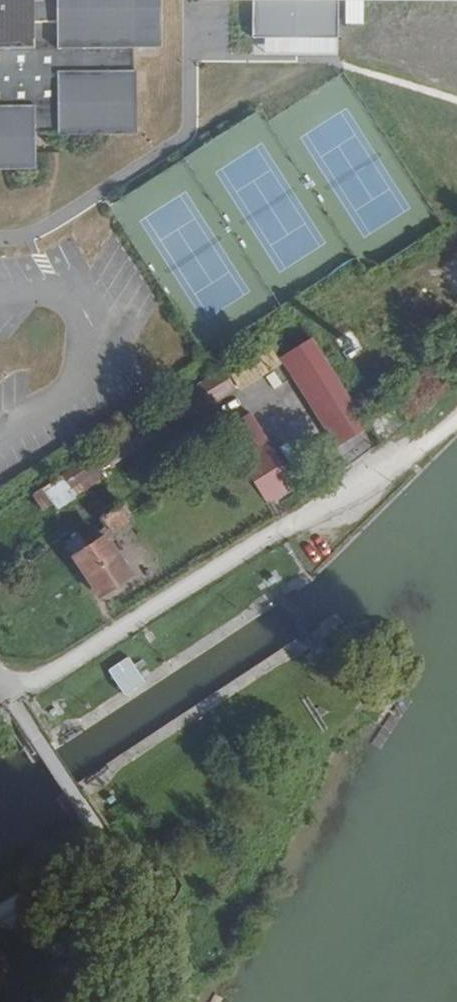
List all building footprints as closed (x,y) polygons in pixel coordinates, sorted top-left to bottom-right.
[(38,169),(37,134),(138,132),(136,46),(164,46),(163,0),(0,0),(0,170),(38,169)] [(196,2),(254,3),(254,38),(339,39),(339,1),(456,1),(456,0),(196,0),(196,2)] [(291,353),(344,438),(364,426),(310,340),(291,353)] [(280,363),(266,343),(225,368),(239,389),(280,363)] [(334,444),(344,438),(291,353),(281,359),(334,444)] [(198,388),(206,401),(231,386),(223,372),(198,388)] [(97,473),(206,401),(198,388),(60,478),(68,491),(79,484),(97,473)] [(266,437),(249,413),(228,425),(243,451),(266,437)] [(243,458),(268,498),(291,484),(266,443),(243,458)] [(102,480),(97,473),(79,484),(84,492),(102,480)] [(68,491),(60,478),(31,496),(40,510),(70,493),(68,491)] [(127,510),(123,503),(103,517),(112,531),(127,520),(123,515),(127,510)] [(100,593),(129,572),(104,536),(87,547),(78,534),(66,543),(100,593)] [(130,657),(108,670),(124,695),(146,681),(130,657)]
